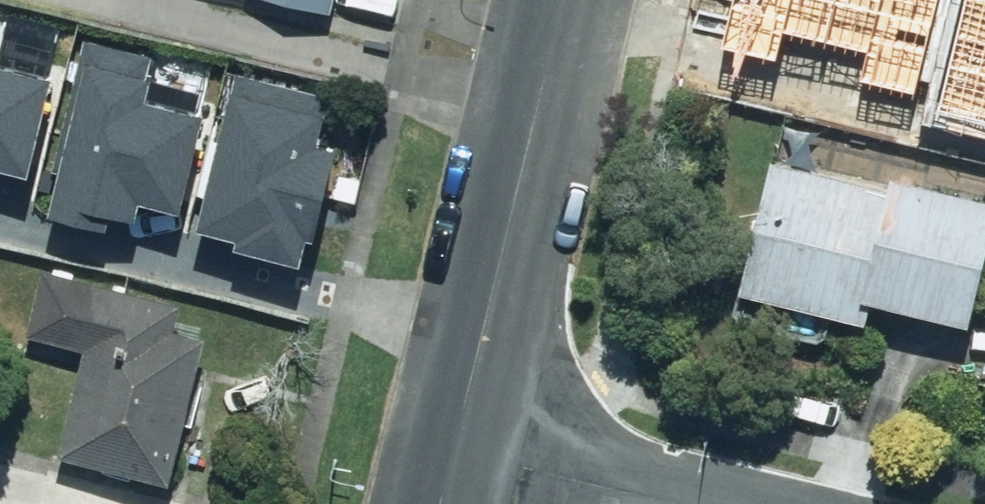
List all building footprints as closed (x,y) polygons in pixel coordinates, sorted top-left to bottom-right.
[(328,11),(330,0),(281,0),(328,11)] [(818,12),(802,9),(786,98),(901,119),(922,0),(820,0),(818,12)] [(26,115),(50,17),(0,5),(0,109),(26,115)] [(150,21),(81,5),(43,166),(100,180),(107,151),(182,168),(205,70),(142,55),(150,21)] [(304,43),(235,27),(197,188),(254,201),(261,172),(336,190),(360,92),(296,77),(304,43)] [(770,155),(737,299),(862,328),(868,303),(963,325),(984,232),(984,205),(770,155)] [(176,303),(41,272),(25,338),(82,351),(56,463),(171,489),(206,336),(171,328),(176,303)]
